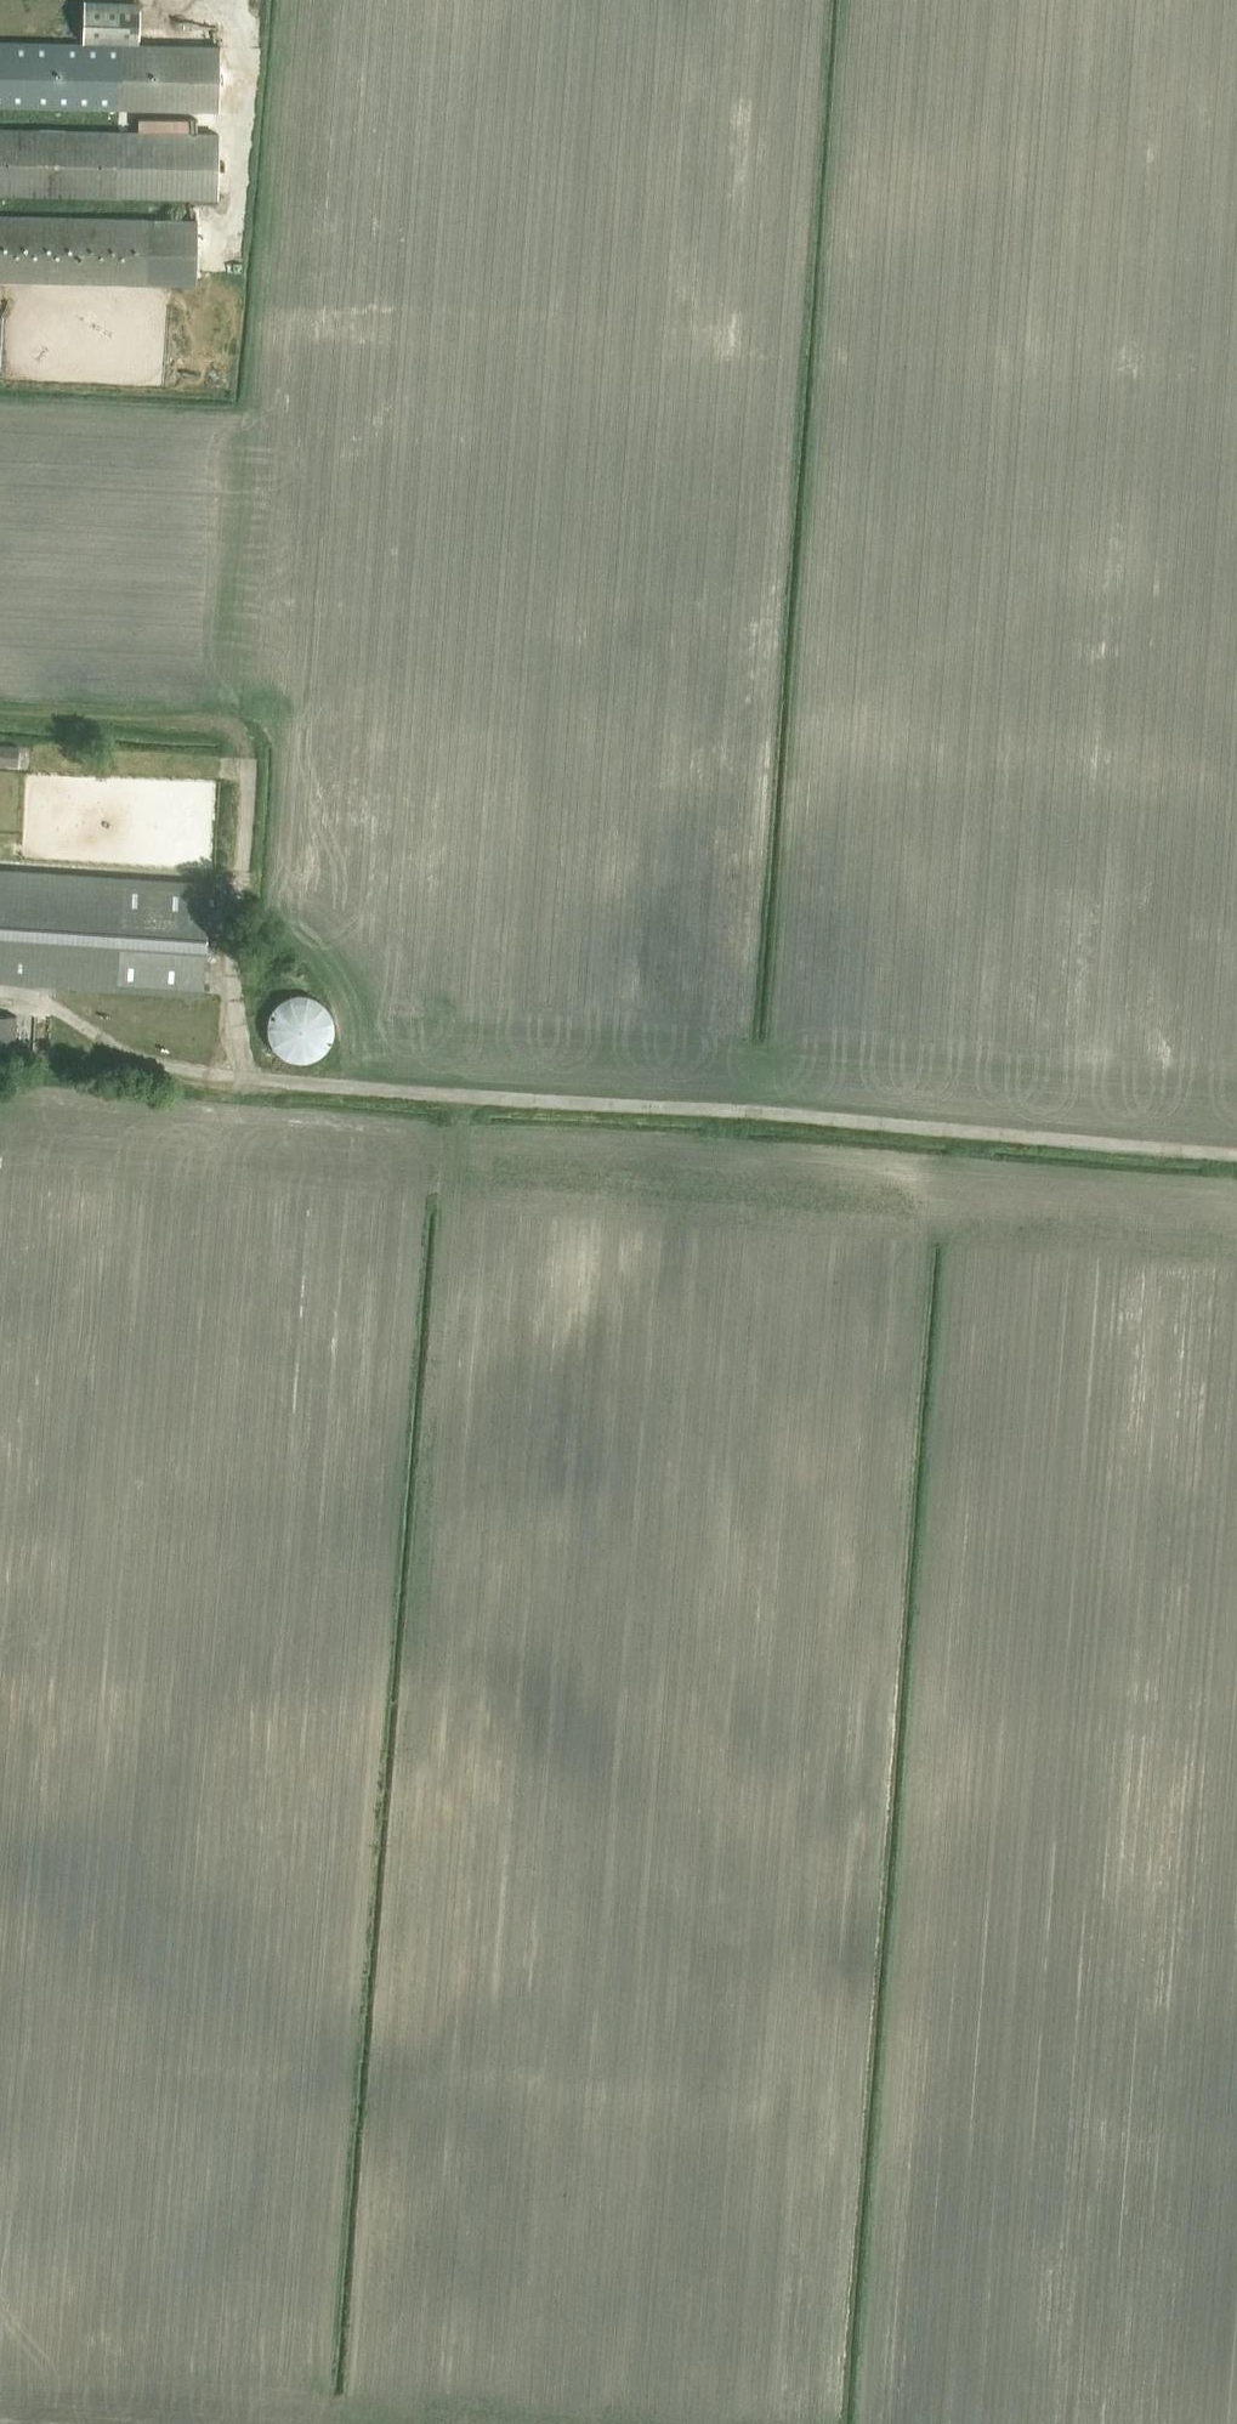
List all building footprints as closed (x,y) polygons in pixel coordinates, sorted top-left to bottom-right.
[(82,44),(138,45),(139,1),(83,0),(82,44)] [(0,43),(0,107),(220,111),(221,47),(138,45),(82,44),(0,43)] [(219,198),(220,134),(0,130),(0,193),(219,198)] [(147,284),(148,220),(0,218),(0,281),(147,284)] [(0,871),(0,981),(202,995),(208,885),(0,871)] [(290,997),(280,1002),(273,1009),(268,1019),(267,1029),(268,1039),(273,1048),(280,1056),(290,1060),(300,1062),(310,1060),(319,1056),(326,1048),(331,1039),(333,1029),(331,1019),(326,1009),(319,1002),(310,997),(300,996),(290,997)] [(0,1016),(0,1055),(14,1056),(16,1017),(0,1016)]
